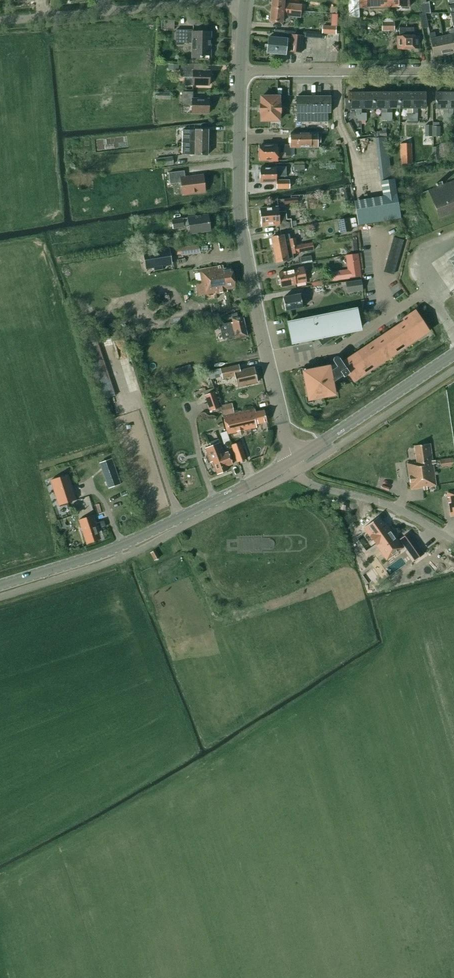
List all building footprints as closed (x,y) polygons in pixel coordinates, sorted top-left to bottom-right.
[(301,11),(301,5),(284,4),(284,0),(270,0),(270,2),(271,2),(271,8),(301,11)] [(408,7),(408,0),(359,0),(360,9),(387,8),(387,7),(408,7)] [(422,14),(431,14),(430,10),(427,10),(426,3),(425,0),(420,0),(422,14)] [(300,17),(301,11),(271,8),(270,14),(269,15),(268,20),(270,21),(270,22),(282,23),(282,15),(300,17)] [(422,29),(428,28),(426,14),(419,16),(422,29)] [(394,22),(382,22),(382,31),(394,31),(394,22)] [(419,49),(419,36),(414,36),(414,28),(399,28),(399,36),(397,36),(397,50),(419,49)] [(446,54),(453,53),(453,28),(448,29),(449,35),(443,37),(446,54)] [(209,58),(210,32),(204,32),(204,30),(176,30),(176,45),(182,45),(182,43),(193,43),(192,58),(209,58)] [(283,39),(268,38),(267,45),(265,45),(264,51),(267,51),(267,53),(285,55),(285,52),(301,53),(302,36),(302,35),(300,35),(300,36),(295,36),(295,32),(293,32),(284,31),(283,39)] [(446,54),(443,37),(435,38),(434,32),(429,33),(433,57),(446,54)] [(209,86),(209,71),(201,71),(193,70),(193,64),(181,64),(180,68),(180,77),(193,77),(193,85),(209,86)] [(208,114),(209,99),(193,99),(193,93),(182,93),(181,106),(192,106),(192,113),(208,114)] [(360,109),(361,109),(361,93),(348,93),(348,109),(355,109),(355,121),(361,121),(361,113),(360,113),(360,109)] [(361,109),(374,109),(374,93),(361,93),(361,109)] [(381,121),(386,121),(386,93),(374,93),(374,109),(381,109),(381,121)] [(392,109),(399,108),(399,93),(386,93),(386,121),(387,121),(387,124),(392,124),(392,109)] [(406,120),(412,120),(412,113),(412,108),(411,93),(399,93),(399,108),(406,108),(406,120)] [(425,93),(411,93),(412,108),(425,108),(425,93)] [(443,120),(448,120),(448,93),(435,93),(435,109),(443,109),(443,120)] [(279,97),(261,97),(261,105),(259,105),(259,113),(261,113),(261,121),(279,121),(279,113),(280,113),(280,105),(279,105),(279,97)] [(330,113),(330,97),(296,97),(296,113),(297,113),(297,122),(327,122),(327,113),(330,113)] [(346,124),(353,138),(357,136),(349,122),(346,124)] [(182,142),(208,143),(208,130),(183,130),(182,142)] [(290,148),(292,148),(318,147),(318,134),(290,134),(290,146),(290,148)] [(207,155),(208,143),(182,142),(182,155),(195,155),(207,155)] [(411,144),(401,144),(401,164),(411,164),(411,144)] [(290,148),(290,146),(277,146),(277,145),(263,145),(263,147),(259,147),(259,160),(269,160),(269,161),(277,161),(277,158),(280,158),(280,153),(285,153),(285,156),(292,156),(292,148),(290,148)] [(173,165),(172,157),(155,159),(156,166),(173,165)] [(260,169),(260,183),(276,182),(276,189),(289,189),(289,181),(276,181),(276,177),(286,177),(286,167),(275,167),(275,168),(260,169)] [(205,192),(203,176),(185,178),(184,171),(168,173),(170,184),(181,183),(182,195),(205,192)] [(357,226),(400,218),(393,180),(380,182),(382,197),(353,202),(357,226)] [(439,218),(453,212),(453,180),(428,190),(439,218)] [(286,219),(285,212),(278,213),(278,207),(259,209),(261,226),(279,225),(280,230),(291,229),(290,219),(286,219)] [(210,231),(207,215),(172,221),(173,229),(189,226),(190,234),(210,231)] [(349,218),(341,219),(343,232),(351,231),(351,227),(349,219),(349,218)] [(296,246),(295,238),(290,239),(289,234),(271,238),(273,250),(296,246)] [(394,273),(403,240),(393,237),(384,270),(394,273)] [(357,238),(348,238),(348,250),(357,250),(357,238)] [(296,246),(273,250),(276,262),(294,259),(293,254),(298,253),(313,250),(312,243),(296,246)] [(198,244),(181,247),(182,254),(182,255),(199,252),(198,244)] [(143,253),(145,267),(152,267),(152,271),(161,269),(160,265),(168,264),(166,250),(158,251),(158,253),(153,254),(153,252),(143,253)] [(349,270),(330,273),(332,280),(349,278),(361,276),(358,254),(346,255),(349,270)] [(300,258),(301,264),(312,261),(311,255),(300,258)] [(196,283),(198,296),(215,293),(215,294),(227,292),(227,288),(235,287),(232,268),(223,269),(223,266),(200,270),(202,282),(196,283)] [(287,270),(287,272),(278,273),(281,287),(296,284),(296,283),(306,281),(303,267),(287,270)] [(361,280),(345,282),(347,293),(362,290),(361,280)] [(301,301),(306,300),(305,294),(300,295),(300,294),(283,298),(285,311),(302,308),(301,301)] [(288,323),(292,342),(316,337),(322,345),(336,335),(334,333),(360,328),(356,310),(288,323)] [(307,374),(304,375),(308,397),(311,396),(312,399),(335,394),(332,383),(343,376),(344,377),(347,375),(349,374),(353,382),(361,376),(359,373),(364,370),(371,365),(376,362),(378,365),(393,356),(390,352),(395,349),(403,344),(407,341),(409,344),(424,335),(422,331),(426,328),(415,311),(402,319),(404,322),(406,324),(344,365),(342,363),(339,358),(339,357),(338,357),(337,357),(336,357),(335,357),(334,357),(334,358),(333,358),(333,359),(333,360),(333,361),(333,362),(334,362),(335,364),(337,367),(330,372),(329,367),(306,371),(307,374)] [(229,323),(219,326),(223,339),(228,338),(228,341),(247,336),(242,316),(238,317),(237,313),(231,314),(232,319),(233,323),(229,324),(229,323)] [(109,344),(108,340),(85,348),(86,352),(88,351),(104,399),(112,397),(96,349),(109,344)] [(254,367),(240,371),(238,365),(220,369),(222,379),(235,376),(237,387),(257,382),(254,367)] [(189,366),(181,368),(183,374),(191,372),(189,366)] [(221,377),(220,369),(207,372),(209,380),(221,377)] [(219,408),(213,389),(206,391),(203,392),(209,411),(219,408)] [(255,409),(223,417),(227,434),(256,427),(257,428),(264,427),(263,423),(267,422),(264,411),(256,413),(255,409)] [(230,442),(226,431),(220,433),(223,444),(230,442)] [(209,442),(210,446),(205,448),(210,462),(212,462),(216,472),(217,474),(227,470),(226,467),(229,465),(233,464),(228,452),(224,454),(220,443),(219,443),(218,439),(209,442)] [(246,459),(240,442),(231,445),(237,463),(246,459)] [(416,461),(407,462),(410,488),(423,486),(423,489),(427,488),(426,486),(436,484),(432,463),(435,463),(434,459),(432,460),(429,442),(414,445),(416,461)] [(111,459),(99,463),(108,489),(120,484),(111,459)] [(453,459),(441,460),(441,468),(453,467),(453,459)] [(69,474),(52,479),(60,504),(76,499),(69,474)] [(87,544),(101,539),(97,529),(105,526),(103,521),(96,523),(93,515),(78,520),(87,544)] [(378,516),(364,526),(387,558),(402,547),(385,523),(383,524),(378,516)] [(408,533),(401,538),(409,550),(417,545),(408,533)] [(151,553),(155,560),(159,558),(155,551),(151,553)] [(437,556),(424,555),(424,569),(437,570),(437,556)]
